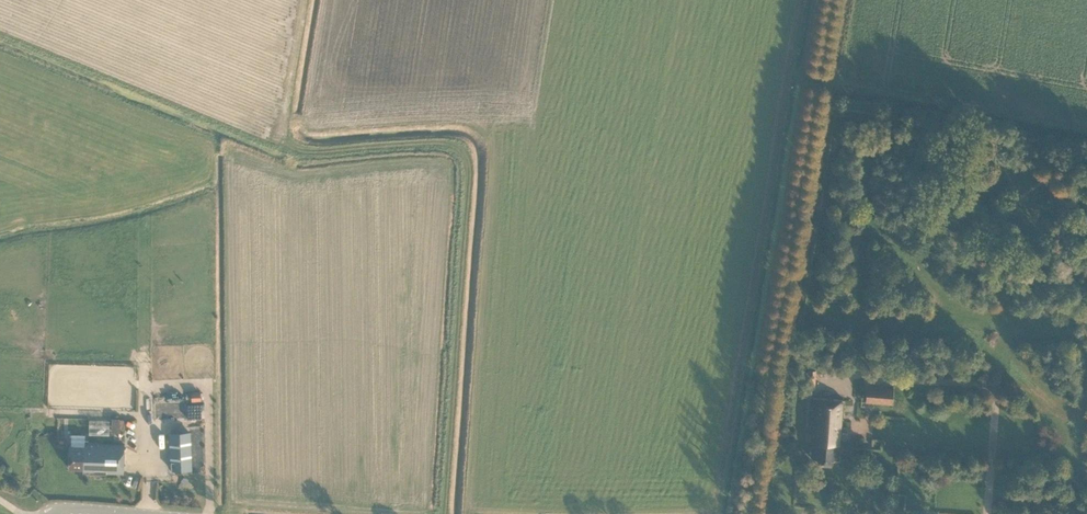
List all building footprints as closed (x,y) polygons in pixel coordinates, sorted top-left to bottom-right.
[(809,369),(809,387),(816,387),(817,369),(809,369)] [(867,386),(866,400),(892,403),(893,388),(867,386)] [(838,459),(839,446),(840,446),(844,399),(813,396),(811,424),(814,424),(812,457),(819,458),(818,463),(831,463),(831,459),(838,459)] [(118,430),(129,430),(129,417),(118,416),(118,430)] [(172,470),(192,469),(191,430),(169,431),(170,461),(172,461),(172,470)] [(124,443),(84,442),(84,446),(71,445),(70,468),(83,468),(83,472),(124,473),(124,443)]
